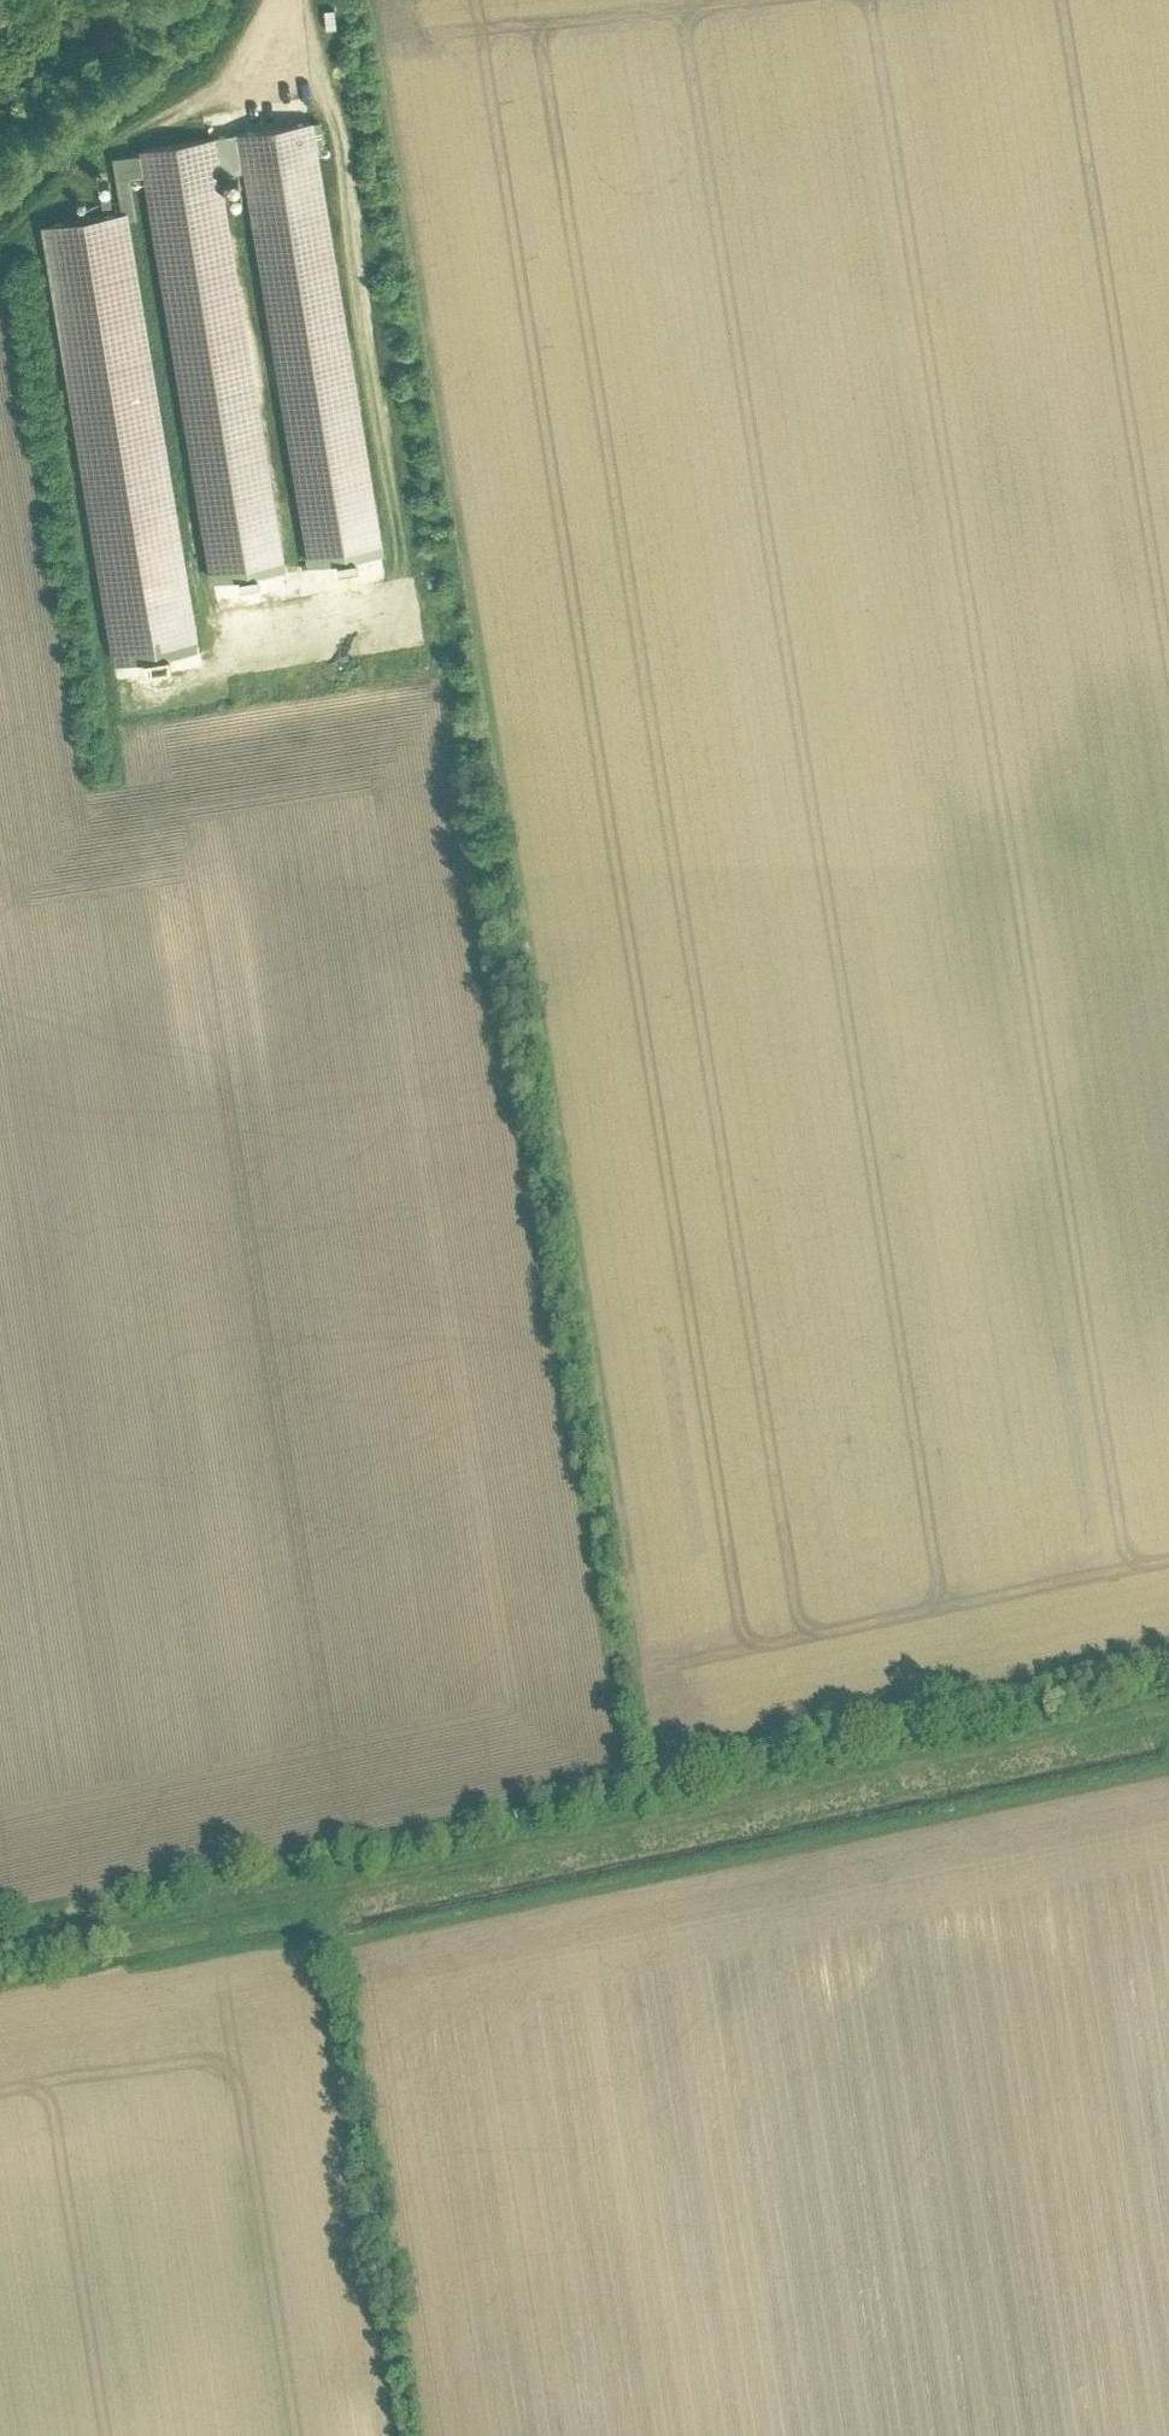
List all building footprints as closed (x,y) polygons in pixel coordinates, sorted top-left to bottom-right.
[(312,115),(235,128),(241,166),(307,562),(384,549),(312,115)] [(235,128),(214,131),(220,169),(241,166),(235,128)] [(210,576),(285,564),(220,169),(214,131),(139,143),(140,147),(143,170),(210,576)] [(135,213),(129,172),(143,170),(140,147),(110,152),(119,207),(128,206),(130,214),(135,213)] [(130,214),(128,206),(119,207),(41,220),(110,660),(198,646),(130,214)] [(221,633),(268,630),(267,619),(221,622),(221,633)]
